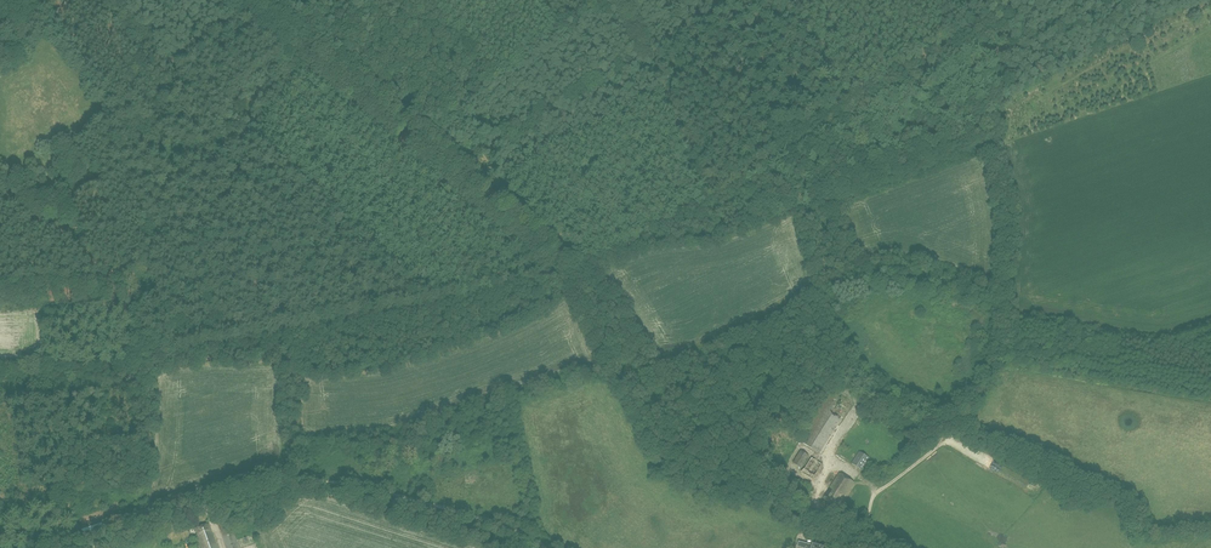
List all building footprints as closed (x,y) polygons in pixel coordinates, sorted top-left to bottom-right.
[(819,453),(835,424),(836,424),(838,420),(830,415),(811,449),(819,453)] [(809,447),(817,435),(809,430),(801,443),(809,447)] [(809,456),(800,450),(792,463),(801,468),(809,456)] [(862,470),(869,458),(859,451),(852,463),(862,470)] [(812,479),(822,464),(811,457),(802,472),(812,479)] [(854,482),(839,473),(823,498),(837,507),(854,482)] [(209,523),(195,528),(202,547),(217,547),(209,523)]
